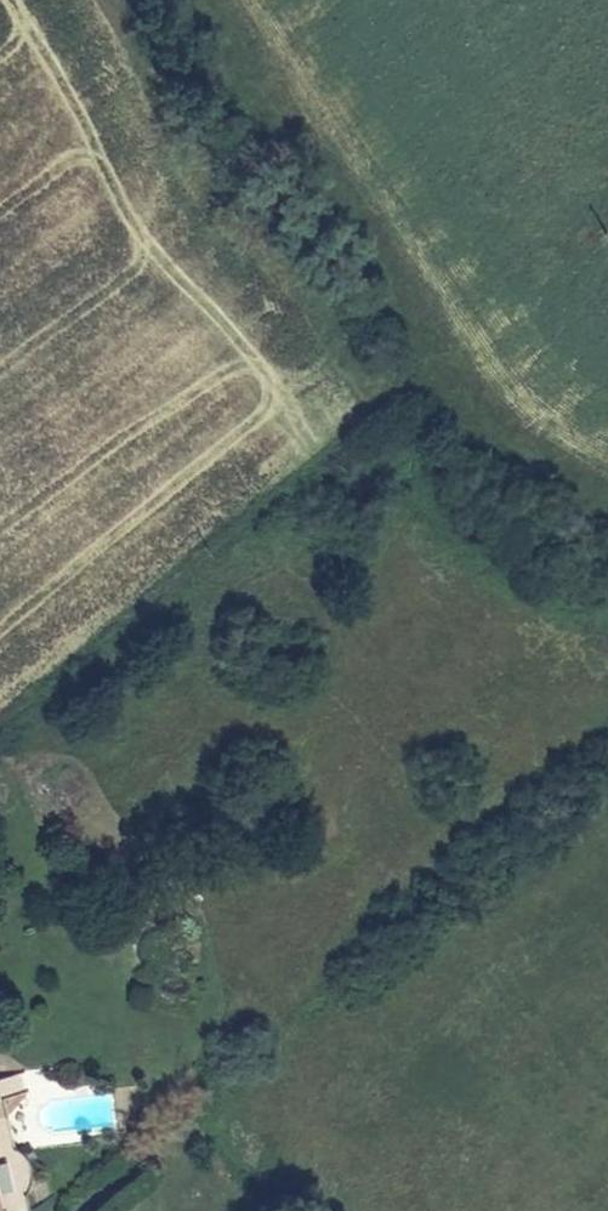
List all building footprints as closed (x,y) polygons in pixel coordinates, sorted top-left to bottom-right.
[(23,1188),(18,1164),(26,1157),(23,1136),(7,1117),(0,1098),(0,1195),(23,1188)]
